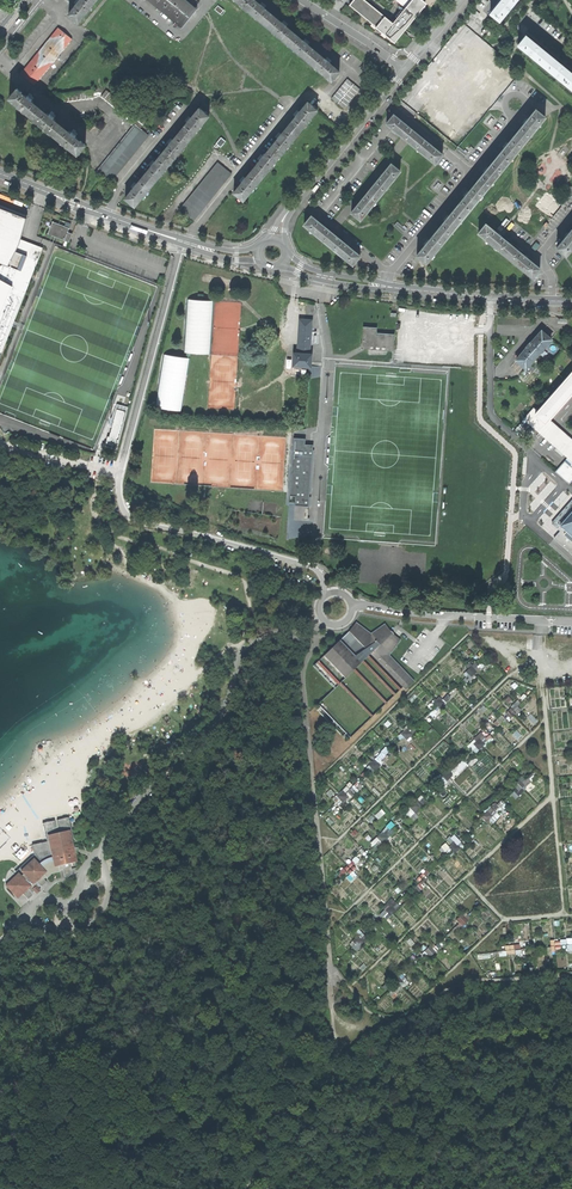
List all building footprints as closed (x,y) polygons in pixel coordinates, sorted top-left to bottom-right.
[(96,0),(82,0),(81,1),(80,0),(77,0),(76,1),(74,3),(77,5),(74,10),(73,9),(68,15),(78,23),(96,0)] [(181,28),(197,9),(186,0),(148,0),(181,28)] [(339,70),(334,66),(333,67),(329,63),(331,60),(329,58),(327,56),(324,59),(306,44),(309,41),(307,40),(304,38),(302,40),(285,26),(287,23),(285,22),(283,20),(280,22),(263,8),(265,5),(263,3),(261,2),(259,4),(253,0),(235,0),(331,80),(339,70)] [(416,16),(410,11),(405,7),(392,23),(364,0),(353,0),(349,5),(374,25),(376,26),(375,27),(385,35),(394,42),(416,16)] [(410,11),(418,1),(424,6),(426,3),(422,0),(396,0),(405,7),(410,11)] [(516,0),(500,0),(499,1),(498,3),(499,3),(490,13),(499,20),(516,0)] [(425,6),(424,6),(418,1),(410,11),(416,16),(417,16),(425,6)] [(24,70),(38,80),(75,34),(62,24),(24,70)] [(518,44),(542,64),(550,55),(540,47),(540,46),(538,44),(536,43),(536,44),(526,35),(518,44)] [(567,84),(571,78),(571,73),(563,66),(564,65),(563,64),(561,62),(560,63),(550,55),(542,64),(567,84)] [(471,107),(499,74),(477,56),(470,64),(482,74),(479,78),(477,76),(475,79),(477,81),(473,85),(471,83),(469,86),(471,88),(468,91),(456,81),(449,89),(471,107)] [(332,97),(344,107),(360,88),(347,77),(332,97)] [(77,155),(86,145),(81,141),(80,142),(75,138),(77,135),(75,133),(73,131),(70,134),(53,120),(56,117),(53,115),(51,113),(49,116),(31,102),(34,99),(31,96),(29,95),(27,98),(22,94),(23,93),(18,89),(10,98),(77,155)] [(57,102),(94,98),(93,89),(56,94),(57,102)] [(139,116),(106,89),(101,96),(133,122),(134,122),(141,127),(146,121),(139,115),(139,116)] [(234,192),(244,200),(317,109),(308,101),(303,106),(304,107),(300,112),(297,110),(295,112),(294,114),(297,117),(282,134),(280,132),(278,134),(276,136),(279,139),(265,156),(262,154),(260,156),(258,158),(261,161),(247,178),(244,176),(242,178),(240,180),(243,183),(239,188),(238,187),(234,192)] [(517,131),(526,138),(546,114),(537,107),(528,117),(527,117),(526,119),(524,121),(525,121),(517,131)] [(126,198),(135,206),(209,116),(200,108),(195,113),(196,113),(192,119),(189,116),(187,118),(185,120),(189,123),(174,140),(171,138),(170,140),(168,143),(171,145),(157,163),(154,160),(152,162),(150,165),(153,167),(139,185),(136,182),(134,185),(132,187),(135,189),(131,194),(130,193),(126,198)] [(387,122),(411,142),(419,133),(408,124),(409,124),(407,122),(406,121),(405,122),(395,113),(387,122)] [(150,136),(136,124),(98,170),(112,181),(150,136)] [(506,145),(497,156),(506,163),(526,138),(517,131),(509,141),(508,141),(506,143),(505,145),(506,145)] [(411,142),(436,163),(444,153),(433,144),(434,143),(432,141),(431,140),(429,142),(419,133),(411,142)] [(221,137),(216,143),(218,144),(221,147),(226,141),(221,137)] [(486,170),(477,180),(486,188),(506,163),(497,156),(489,166),(488,165),(487,167),(485,169),(486,170)] [(219,163),(181,208),(195,219),(233,174),(219,163)] [(381,177),(372,187),(381,194),(401,170),(392,163),(383,173),(383,172),(381,174),(380,176),(381,177)] [(466,194),(458,204),(467,212),(486,188),(477,180),(469,190),(467,192),(465,194),(466,194)] [(353,211),(361,218),(381,194),(372,187),(364,197),(363,197),(362,199),(360,200),(361,201),(353,211)] [(447,218),(438,228),(448,236),(467,212),(458,204),(450,214),(449,214),(447,216),(446,218),(447,218)] [(11,265),(22,239),(28,218),(6,209),(0,207),(0,261),(5,263),(11,265)] [(353,262),(360,254),(350,245),(351,245),(349,243),(348,242),(347,243),(326,225),(326,224),(324,223),(323,222),(322,222),(312,214),(305,222),(353,262)] [(49,234),(70,242),(73,234),(69,232),(70,228),(53,222),(49,234)] [(479,231),(506,253),(514,244),(502,235),(502,234),(501,232),(499,231),(498,232),(487,222),(479,231)] [(419,253),(428,260),(448,236),(438,228),(430,239),(429,238),(428,241),(426,242),(427,243),(419,253)] [(566,254),(571,247),(571,229),(568,233),(567,233),(566,234),(565,236),(566,237),(557,247),(566,254)] [(44,247),(22,239),(11,265),(19,269),(16,277),(29,283),(44,247)] [(533,275),(540,266),(529,257),(529,256),(528,255),(526,253),(526,254),(514,244),(506,253),(533,275)] [(29,283),(16,277),(19,269),(11,265),(5,263),(4,266),(3,265),(0,272),(0,360),(29,283)] [(189,298),(186,351),(188,352),(193,352),(213,353),(215,300),(189,298)] [(402,311),(402,326),(412,325),(412,322),(421,322),(421,311),(402,311)] [(301,318),(299,351),(311,352),(314,319),(308,318),(306,318),(301,318)] [(362,348),(392,351),(394,334),(376,333),(376,328),(364,327),(362,348)] [(526,368),(551,340),(541,331),(533,340),(532,339),(528,344),(523,350),(524,351),(516,360),(526,368)] [(295,364),(308,365),(312,366),(313,352),(311,352),(299,351),(296,351),(295,357),(295,364)] [(183,410),(193,352),(188,352),(187,356),(165,353),(156,406),(183,410)] [(218,370),(237,369),(237,355),(230,355),(230,360),(216,360),(216,364),(217,364),(218,370)] [(307,375),(308,365),(295,364),(295,357),(289,357),(288,368),(294,374),(307,375)] [(547,419),(571,391),(571,370),(536,411),(533,407),(522,419),(571,462),(571,441),(547,419)] [(318,405),(310,404),(309,422),(316,423),(318,405)] [(312,448),(302,448),(302,458),(311,458),(311,453),(312,448)] [(571,483),(571,467),(565,461),(556,472),(571,485),(571,483)] [(551,523),(559,531),(553,539),(571,555),(571,499),(551,523)] [(405,691),(413,683),(389,656),(400,641),(392,634),(385,625),(371,634),(356,623),(349,631),(313,665),(334,688),(314,707),(346,742),(402,689),(405,691)] [(444,689),(434,703),(442,709),(452,694),(444,689)] [(510,718),(523,710),(518,702),(505,711),(510,718)] [(407,739),(414,735),(408,727),(401,732),(407,739)] [(485,727),(470,744),(478,751),(486,743),(483,740),(490,732),(485,727)] [(400,733),(398,736),(406,743),(408,740),(400,733)] [(389,759),(386,755),(390,751),(388,748),(367,763),(373,771),(389,759)] [(442,787),(448,782),(441,773),(435,779),(442,787)] [(531,781),(524,775),(513,789),(520,795),(531,781)] [(344,802),(355,793),(348,785),(337,794),(344,802)] [(413,817),(427,801),(420,795),(406,811),(413,817)] [(494,823),(501,816),(497,812),(506,803),(502,799),(497,804),(495,802),(481,816),(488,822),(490,820),(494,823)] [(60,870),(63,870),(64,877),(68,876),(70,875),(72,873),(72,869),(71,864),(77,862),(75,852),(76,852),(76,853),(78,848),(77,848),(73,847),(70,831),(66,818),(57,820),(59,827),(58,827),(57,828),(55,820),(45,823),(48,833),(49,841),(47,842),(47,844),(43,845),(42,843),(32,845),(34,854),(30,858),(31,861),(23,868),(21,867),(16,871),(15,869),(12,872),(16,876),(8,883),(10,886),(8,888),(16,895),(18,894),(20,896),(23,894),(28,899),(33,894),(32,893),(35,891),(34,889),(36,887),(37,888),(40,886),(41,887),(43,886),(47,882),(44,879),(47,877),(47,878),(53,874),(60,872),(60,870)] [(397,831),(391,824),(371,841),(374,846),(381,840),(383,842),(397,831)] [(451,835),(446,839),(448,842),(441,848),(449,858),(461,848),(451,835)] [(349,877),(360,868),(356,863),(360,859),(358,856),(342,868),(349,877)] [(30,858),(21,867),(23,868),(31,861),(30,858)] [(380,914),(388,920),(400,905),(392,898),(380,914)] [(457,932),(469,919),(463,913),(457,919),(460,922),(454,929),(457,932)] [(361,945),(368,937),(361,931),(350,943),(358,951),(363,946),(361,945)] [(431,958),(439,948),(432,942),(424,952),(431,958)] [(520,944),(501,946),(502,950),(495,951),(496,956),(515,954),(515,948),(521,948),(520,944)] [(402,989),(410,982),(403,974),(395,980),(402,989)]
